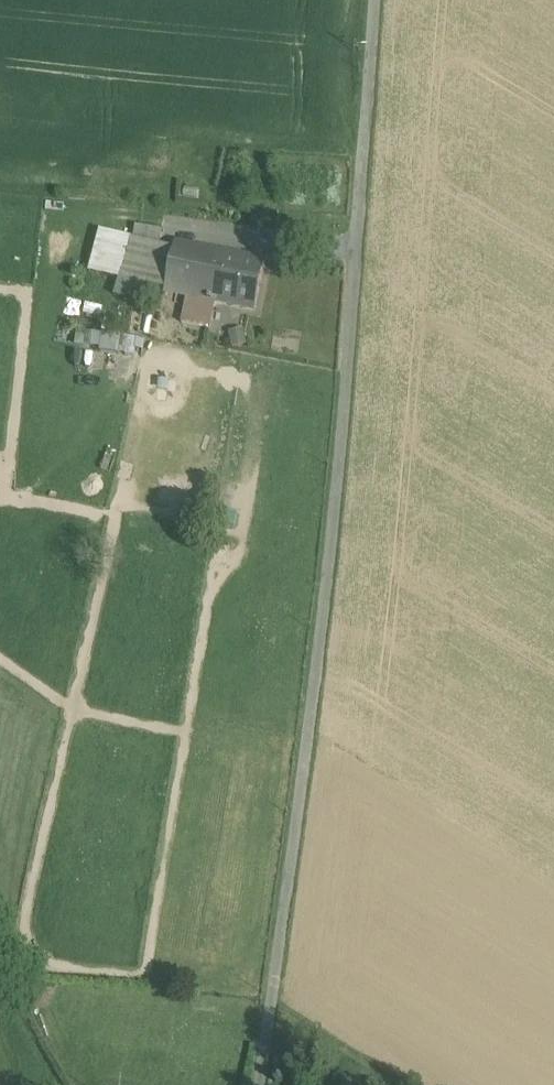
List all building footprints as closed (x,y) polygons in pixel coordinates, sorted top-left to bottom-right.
[(137,226),(134,237),(131,255),(158,261),(161,242),(163,232),(137,226)] [(167,289),(176,245),(161,242),(158,261),(131,255),(134,237),(101,230),(92,274),(121,280),(118,297),(135,300),(138,283),(167,289)] [(218,300),(228,256),(176,245),(167,289),(188,294),(214,299),(218,300)] [(265,263),(228,256),(218,300),(256,307),(265,263)] [(214,299),(188,294),(182,323),(218,331),(222,312),(212,310),(214,299)]
